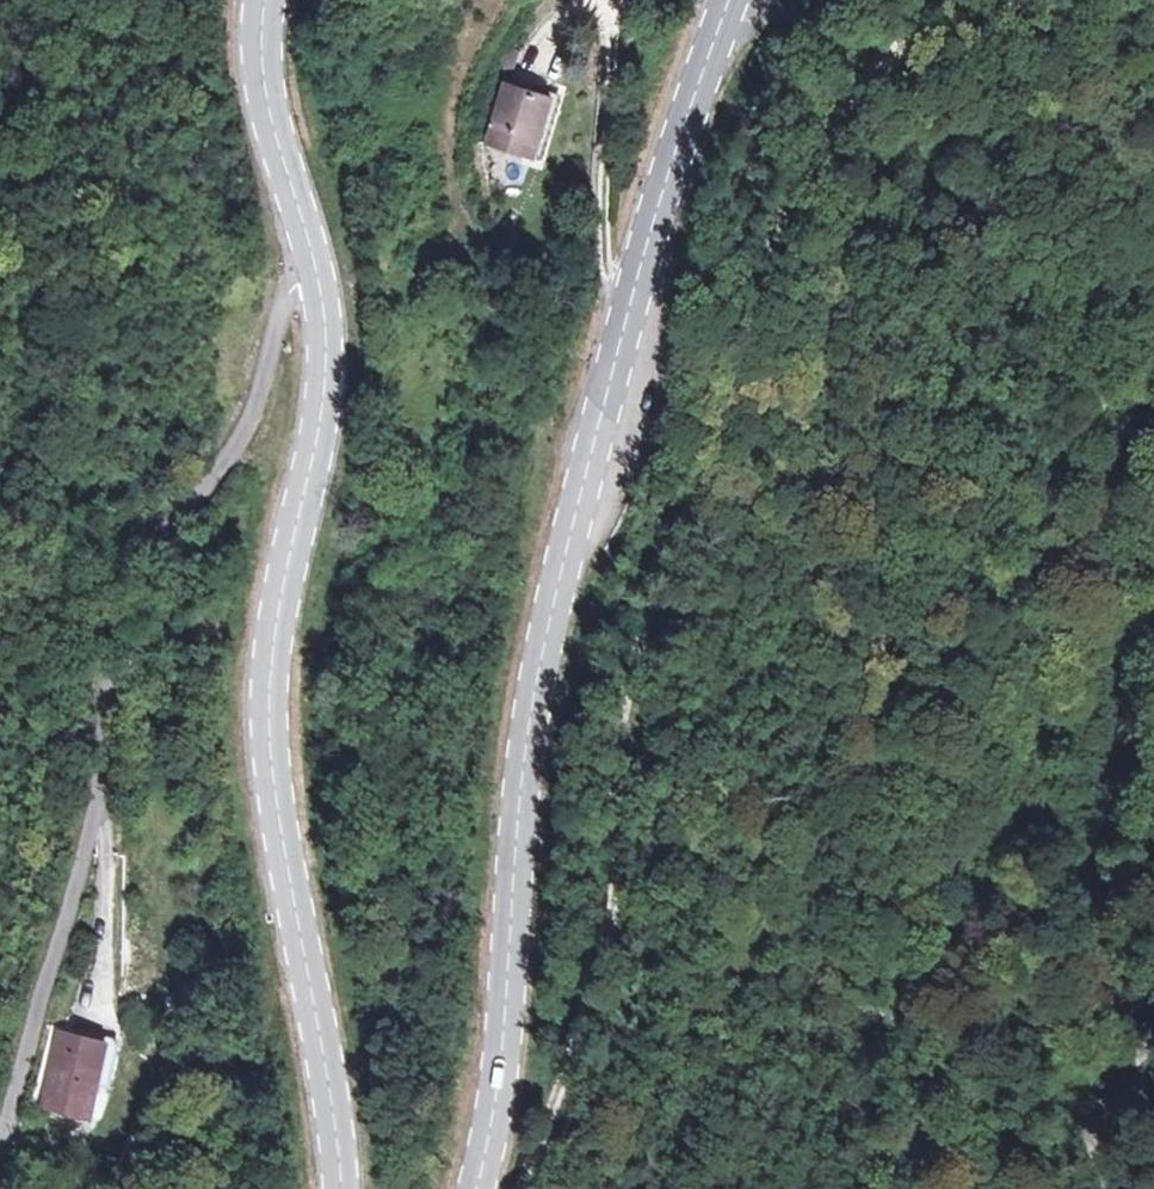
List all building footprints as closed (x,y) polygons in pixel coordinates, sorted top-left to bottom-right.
[(486,144),(531,157),(547,99),(504,86),(486,144)] [(547,99),(531,157),(539,160),(555,101),(547,99)] [(63,1032),(42,1104),(92,1118),(112,1044),(63,1032)]
